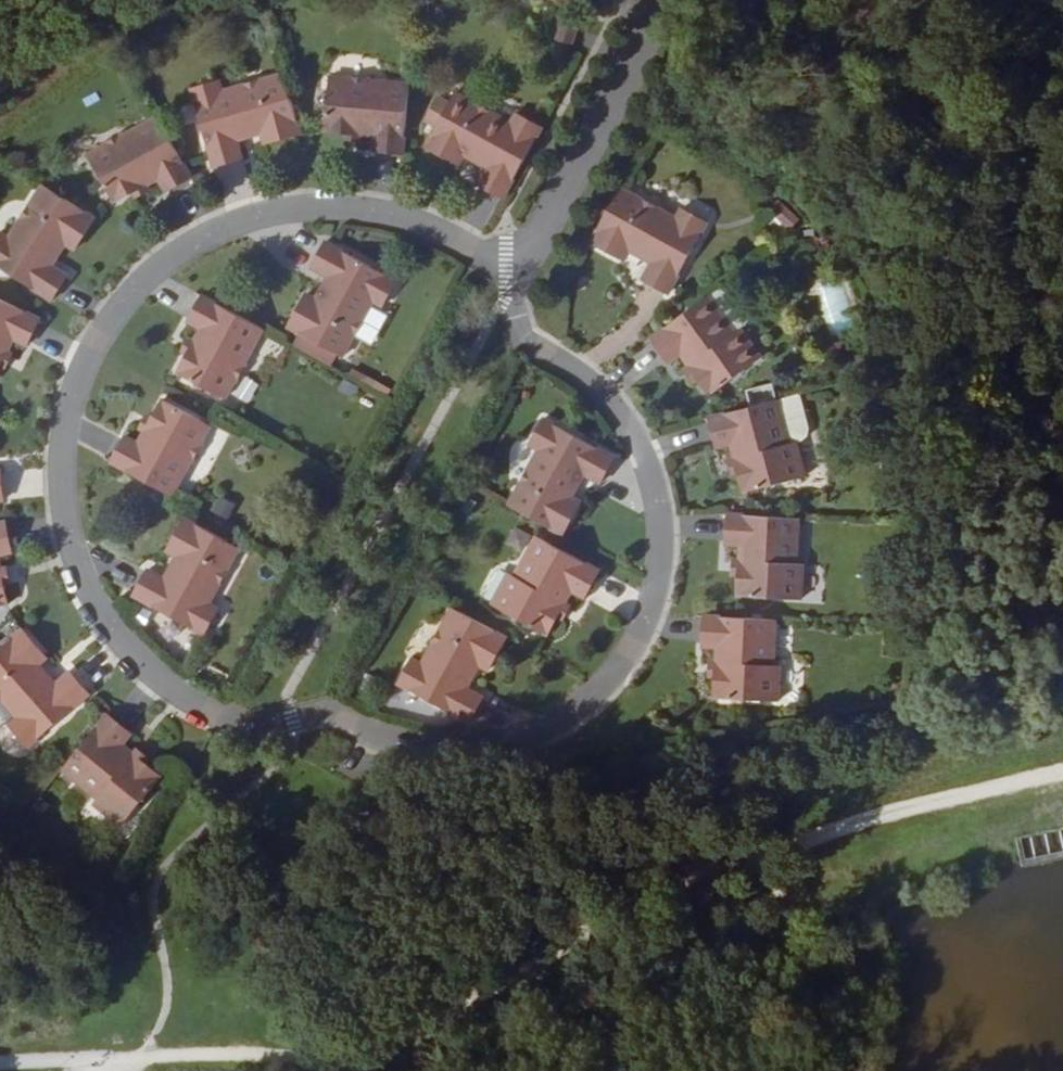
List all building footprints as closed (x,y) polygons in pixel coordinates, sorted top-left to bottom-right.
[(571,44),(578,25),(565,21),(558,40),(571,44)] [(374,152),(405,154),(411,82),(365,79),(365,73),(330,70),(326,133),(345,134),(360,136),(375,137),(374,152)] [(267,145),(303,135),(286,75),(225,93),(221,82),(193,91),(216,169),(244,160),(239,142),(237,136),(247,133),(248,139),(264,135),(267,145)] [(480,182),(505,196),(543,126),(518,112),(513,121),(446,86),(427,119),(439,126),(428,146),(461,163),(466,154),(480,161),(483,156),(492,161),(488,166),(480,182)] [(165,193),(193,178),(158,115),(117,138),(114,133),(83,149),(114,204),(131,195),(145,187),(157,181),(165,193)] [(239,142),(248,139),(247,133),(237,136),(239,142)] [(359,143),(360,136),(345,134),(345,141),(359,143)] [(480,161),(488,166),(492,161),(483,156),(480,161)] [(44,185),(10,240),(1,234),(0,236),(0,268),(54,302),(69,278),(53,268),(47,264),(53,256),(59,259),(67,246),(77,251),(97,219),(44,185)] [(148,194),(145,187),(131,195),(135,202),(148,194)] [(621,188),(590,243),(625,260),(630,251),(645,259),(648,254),(656,259),(653,264),(645,280),(670,294),(709,223),(683,209),(677,218),(621,188)] [(331,288),(325,286),(317,299),(308,295),(290,328),(345,357),(374,301),(384,306),(398,281),(327,242),(313,267),(330,277),(335,280),(331,288)] [(645,259),(653,264),(656,259),(648,254),(645,259)] [(53,268),(59,259),(53,256),(47,264),(53,268)] [(819,329),(851,328),(849,273),(817,274),(819,329)] [(330,277),(325,286),(331,288),(335,280),(330,277)] [(719,288),(709,296),(735,332),(741,328),(746,324),(749,318),(727,289),(719,288)] [(244,371),(266,330),(203,295),(188,323),(201,330),(194,344),(186,356),(176,374),(232,405),(249,374),(244,371)] [(735,332),(709,296),(651,338),(668,362),(680,353),(689,365),(698,377),(710,394),(762,357),(741,328),(735,332)] [(0,299),(0,368),(7,355),(14,342),(27,348),(42,320),(0,299)] [(180,353),(186,356),(194,344),(187,340),(180,353)] [(0,368),(7,372),(14,358),(7,355),(0,368)] [(692,382),(698,377),(689,365),(683,369),(692,382)] [(779,399),(790,443),(797,441),(802,440),(803,438),(805,430),(799,394),(779,399)] [(112,462),(174,496),(197,457),(202,460),(220,429),(163,398),(154,416),(147,429),(140,442),(126,435),(112,462)] [(790,443),(779,399),(709,417),(717,447),(732,444),(735,456),(739,471),(744,492),(805,476),(797,441),(790,443)] [(147,429),(154,416),(147,412),(140,425),(147,429)] [(540,449),(510,504),(565,534),(583,501),(573,496),(582,480),(576,478),(580,470),(586,473),(603,482),(617,457),(545,418),(531,444),(540,449)] [(732,473),(739,471),(735,456),(728,459),(732,473)] [(582,480),(586,473),(580,470),(576,478),(582,480)] [(798,563),(800,516),(729,513),(728,544),(742,545),(741,559),(740,574),(739,595),(803,598),(804,563),(798,563)] [(170,582),(164,579),(148,570),(133,595),(205,634),(219,609),(209,603),(239,548),(185,518),(167,550),(176,556),(169,570),(175,573),(170,582)] [(0,524),(0,556),(14,553),(7,523),(0,524)] [(559,616),(567,603),(574,590),(587,597),(601,571),(539,536),(517,575),(511,572),(493,603),(549,635),(559,616)] [(9,605),(5,586),(2,571),(0,558),(0,607),(9,605)] [(733,574),(740,574),(741,559),(733,559),(733,574)] [(2,571),(5,586),(13,584),(9,570),(2,571)] [(169,570),(164,579),(170,582),(175,573),(169,570)] [(573,606),(567,603),(559,616),(566,620),(573,606)] [(509,636),(454,606),(423,663),(414,658),(399,684),(471,722),(485,697),(468,688),(463,686),(468,677),(473,680),(481,665),(491,670),(509,636)] [(775,664),(778,619),(706,615),(705,646),(719,647),(719,662),(717,677),(716,697),(780,701),(782,665),(775,664)] [(0,651),(0,696),(19,718),(11,726),(30,748),(91,694),(72,673),(58,685),(53,689),(47,681),(51,677),(41,666),(49,658),(24,630),(0,651)] [(709,677),(717,677),(719,662),(710,661),(709,677)] [(53,689),(58,685),(51,677),(47,681),(53,689)] [(463,686),(468,688),(473,680),(468,677),(463,686)] [(109,715),(65,770),(100,799),(97,805),(124,827),(164,777),(149,764),(136,755),(124,746),(134,734),(109,715)] [(136,755),(149,764),(153,760),(140,749),(136,755)]
